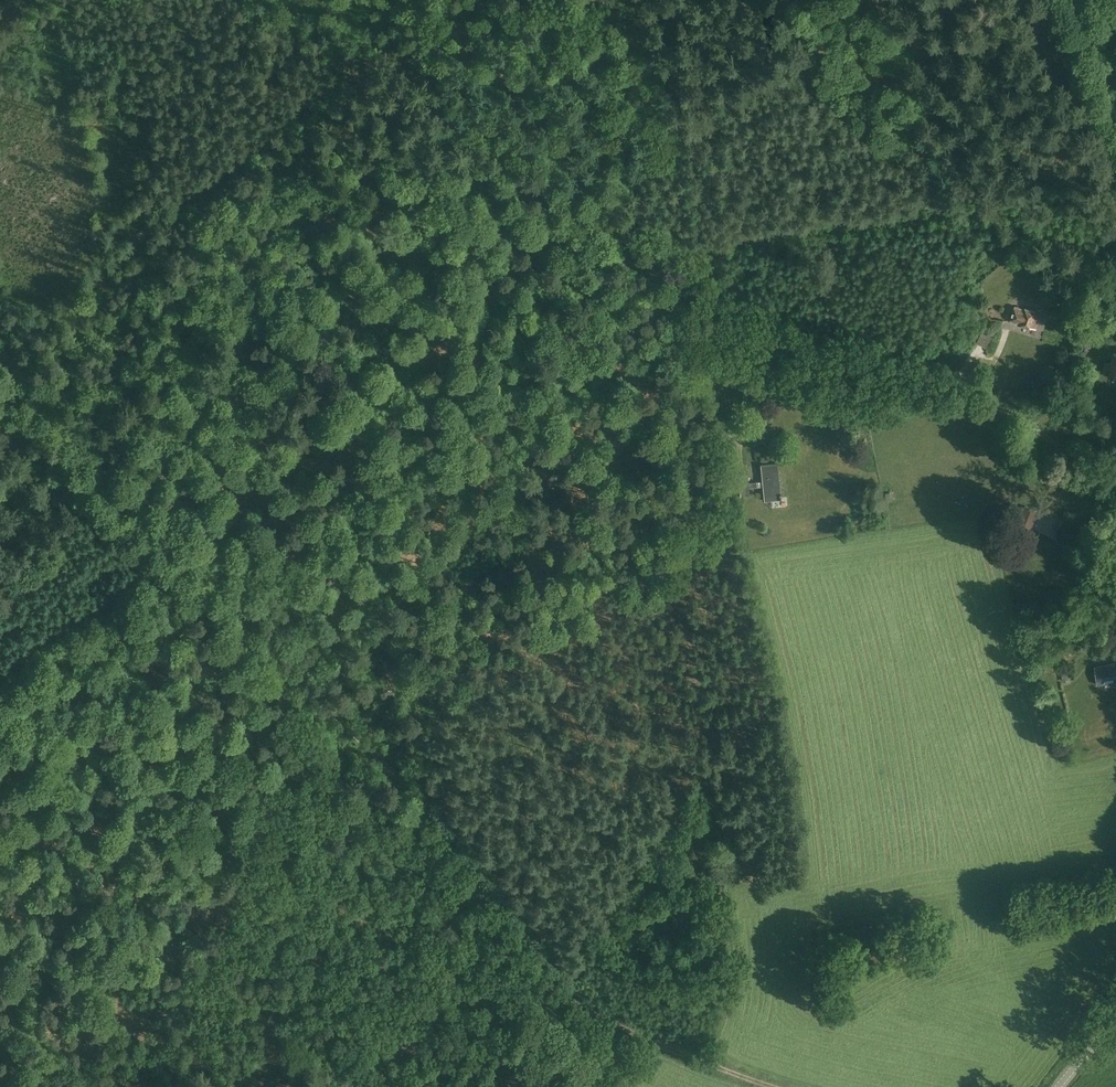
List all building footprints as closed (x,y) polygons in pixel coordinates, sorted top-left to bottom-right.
[(1063,307),(1050,303),(1046,311),(1060,316),(1063,307)] [(1036,311),(1025,308),(1025,309),(1016,306),(1011,320),(1020,323),(1020,324),(1030,328),(1031,327),(1036,328),(1041,314),(1036,313),(1036,311)] [(976,343),(987,348),(992,336),(982,331),(976,343)] [(778,462),(760,464),(764,500),(781,498),(778,462)] [(749,482),(748,474),(739,475),(740,490),(749,489),(749,487),(757,486),(757,482),(749,482)] [(1015,528),(1026,534),(1029,529),(1031,528),(1038,511),(1025,505),(1018,523),(1017,523),(1015,528)] [(1115,663),(1115,666),(1095,669),(1097,680),(1115,678),(1115,663)] [(1067,669),(1060,671),(1063,682),(1070,681),(1067,669)]
